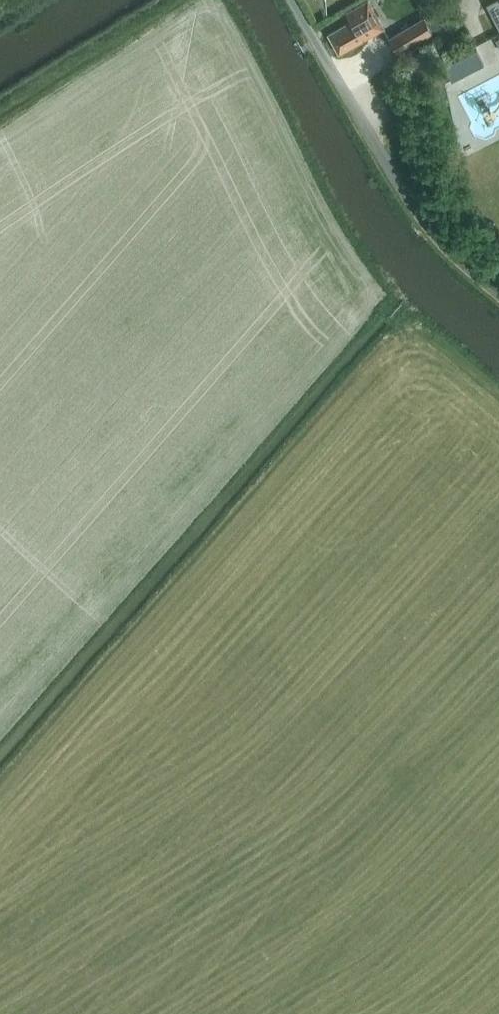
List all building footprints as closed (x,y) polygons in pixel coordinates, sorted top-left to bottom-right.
[(347,13),(352,21),(329,34),(339,52),(368,36),(366,33),(382,25),(374,10),(389,1),(388,0),(368,0),(368,1),(347,13)] [(433,33),(425,19),(390,39),(398,53),(433,33)] [(484,63),(476,49),(444,66),(452,80),(484,63)]
